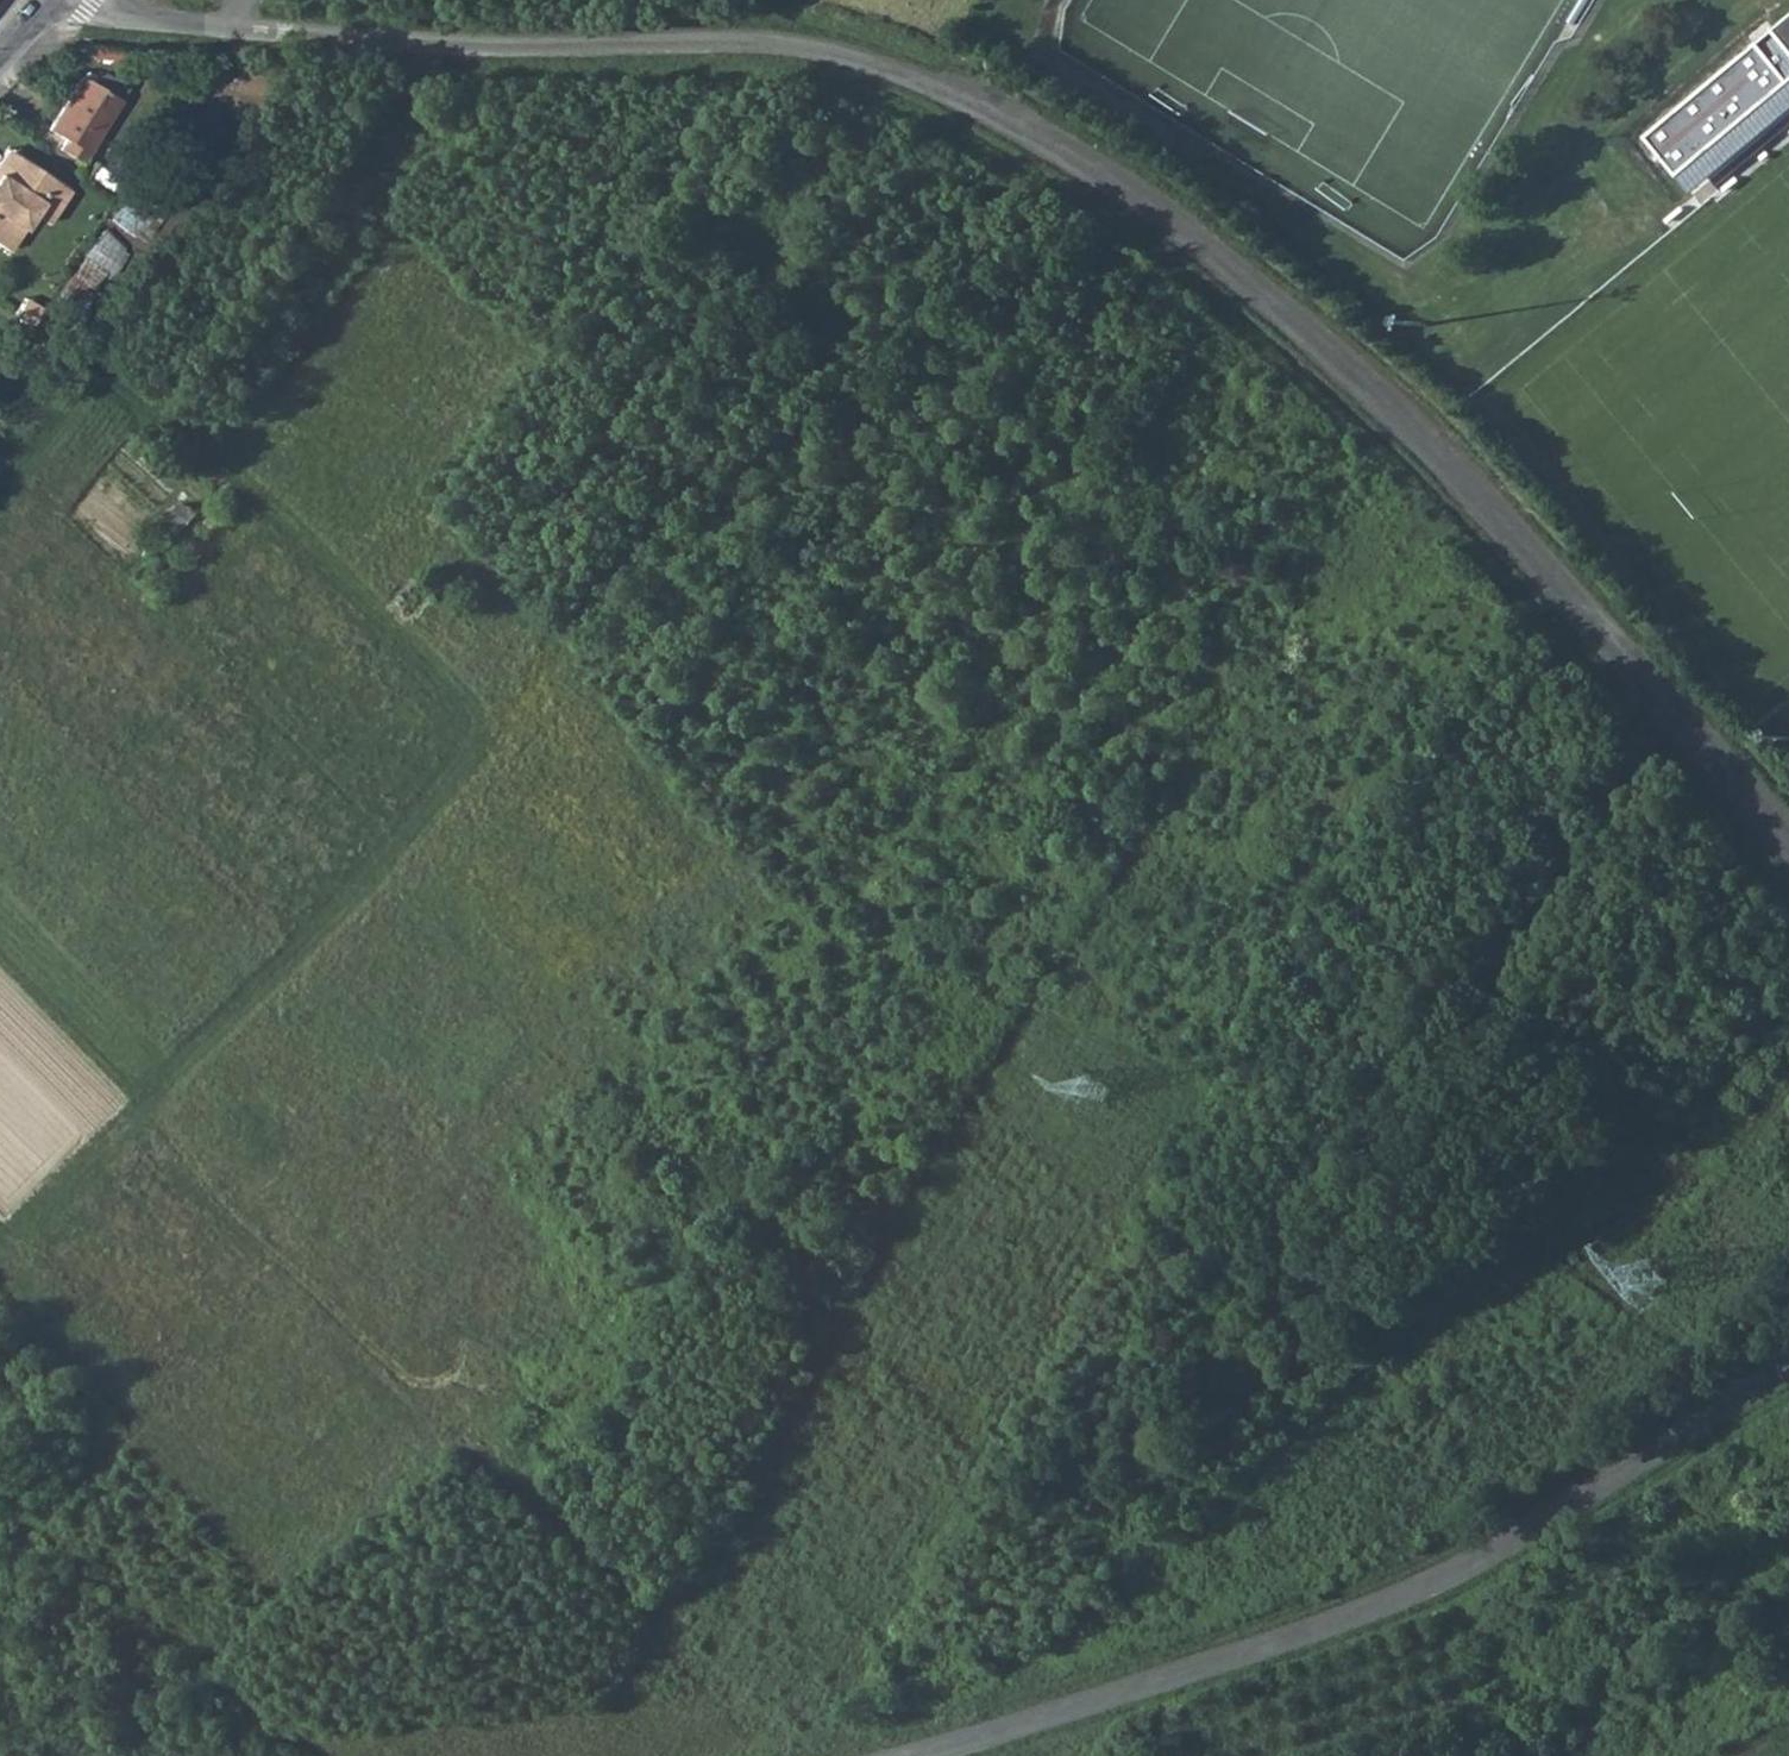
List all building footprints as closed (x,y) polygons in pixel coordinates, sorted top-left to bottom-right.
[(1776,37),(1644,135),(1686,188),(1788,107),(1788,26),(1776,37)] [(82,162),(120,100),(83,77),(50,129),(67,139),(61,149),(82,162)] [(16,156),(11,153),(0,170),(0,182),(16,156)] [(16,255),(39,217),(51,197),(66,206),(75,192),(16,156),(0,182),(0,245),(16,255)] [(66,206),(51,197),(39,217),(54,226),(66,206)] [(28,302),(17,318),(42,327),(45,312),(28,302)]
